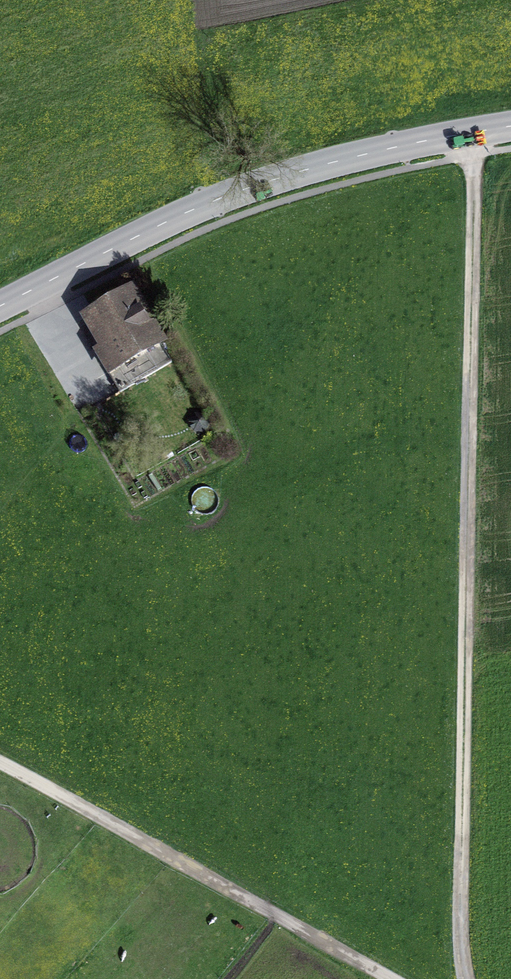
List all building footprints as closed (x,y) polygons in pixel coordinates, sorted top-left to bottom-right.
[(160,343),(129,291),(86,317),(116,369),(160,343)]
